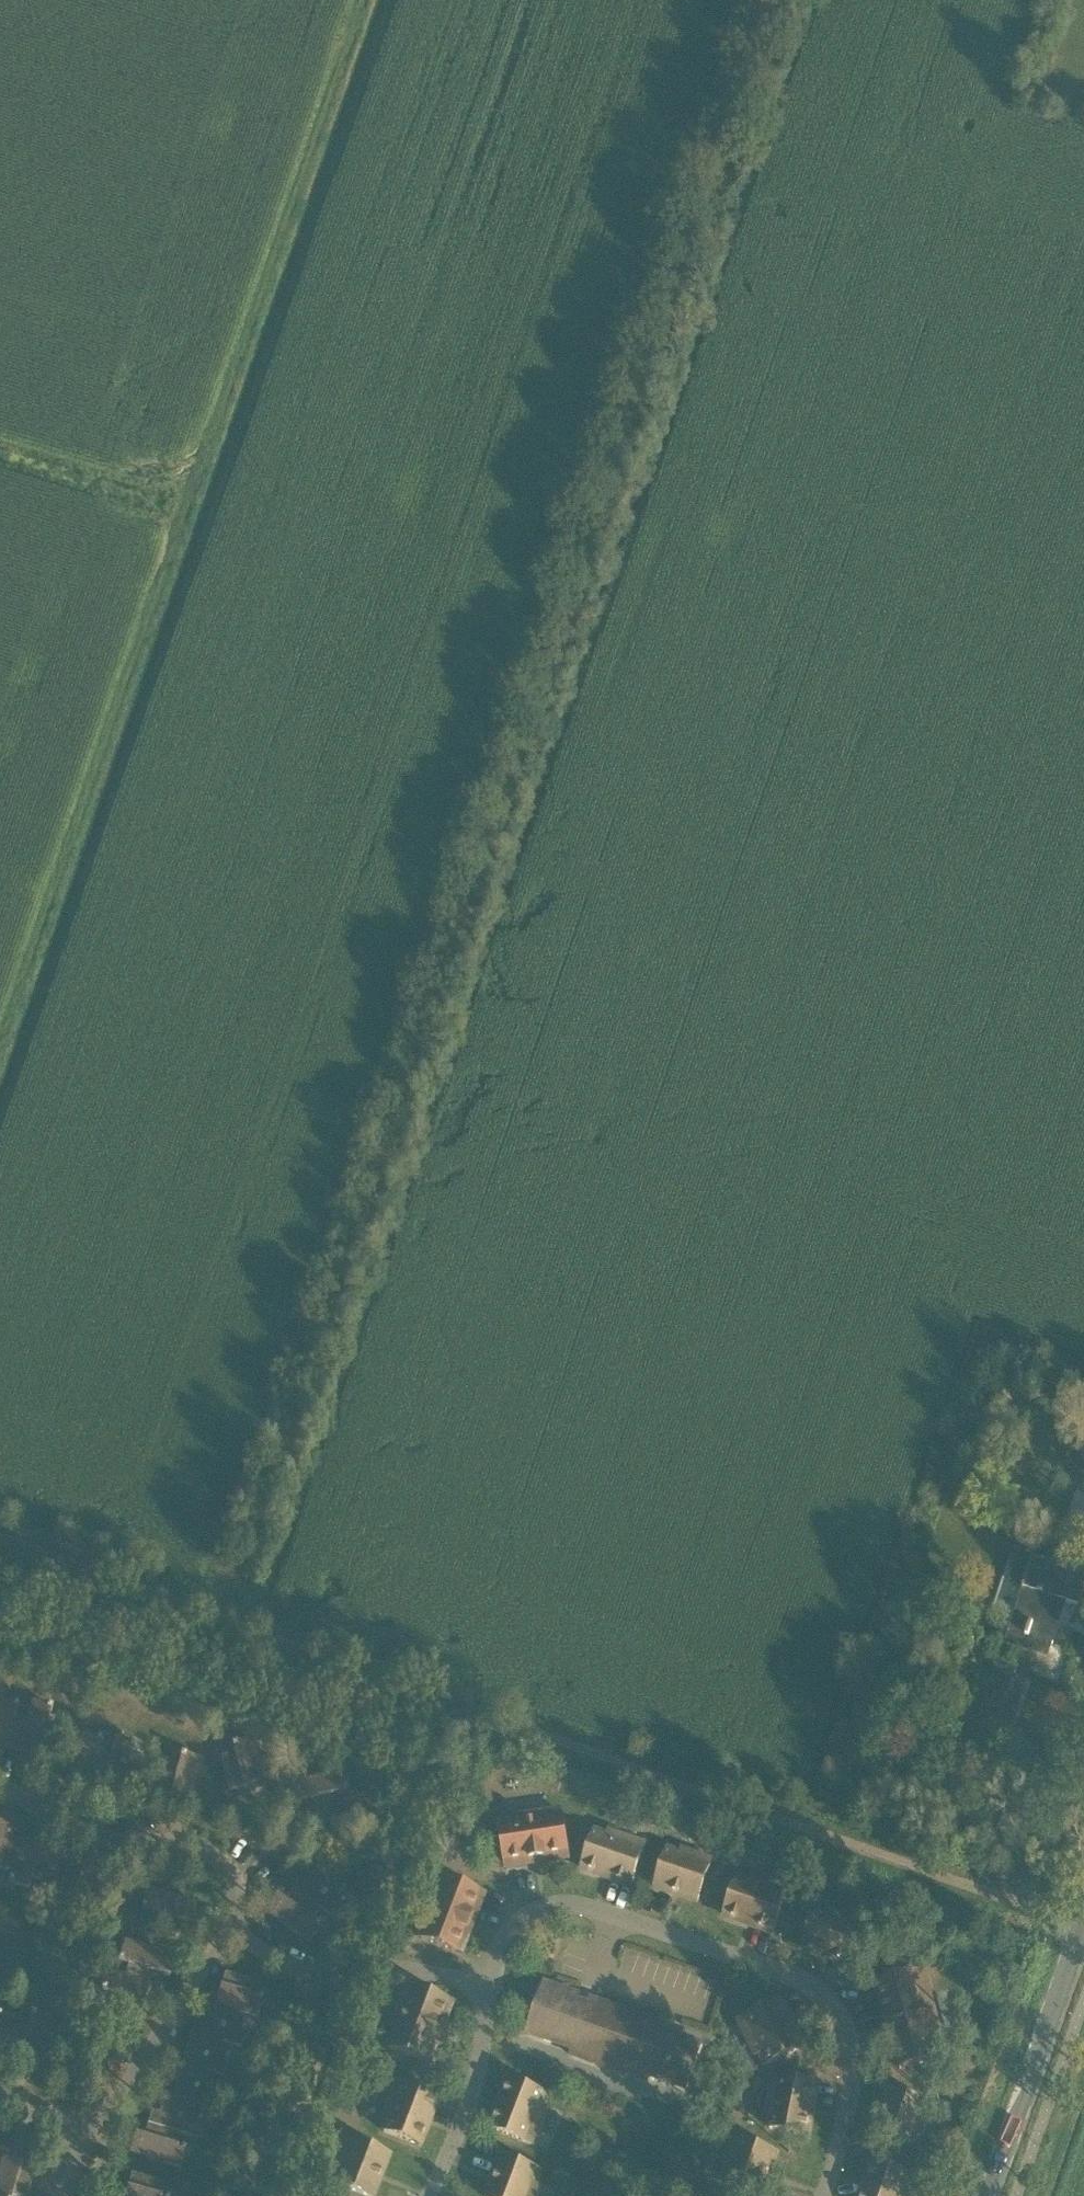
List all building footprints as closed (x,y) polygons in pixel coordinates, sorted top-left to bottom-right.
[(1035,1561),(1012,1630),(1053,1644),(1067,1603),(1079,1607),(1083,1590),(1083,1577),(1035,1561)] [(26,1717),(15,1714),(18,1705),(0,1699),(0,1755),(1,1756),(5,1745),(17,1748),(26,1717)] [(32,1700),(26,1717),(17,1748),(30,1753),(32,1747),(52,1753),(63,1720),(48,1715),(51,1706),(32,1700)] [(264,1788),(252,1736),(231,1740),(234,1753),(221,1756),(228,1788),(248,1784),(250,1792),(264,1788)] [(201,1759),(182,1754),(179,1763),(166,1759),(156,1792),(175,1798),(173,1805),(187,1809),(201,1759)] [(343,1772),(291,1783),(295,1803),(305,1801),(307,1809),(339,1802),(337,1792),(347,1790),(343,1772)] [(340,1805),(339,1802),(307,1809),(311,1826),(318,1825),(322,1840),(354,1833),(352,1823),(362,1821),(358,1801),(340,1805)] [(518,1823),(500,1826),(505,1862),(530,1859),(530,1860),(544,1858),(544,1857),(568,1853),(562,1812),(517,1819),(518,1823)] [(10,1836),(14,1818),(0,1814),(0,1816),(0,1868),(1,1869),(10,1836)] [(607,1838),(594,1833),(582,1868),(631,1885),(645,1846),(609,1834),(607,1838)] [(33,1842),(10,1836),(1,1869),(12,1872),(10,1881),(29,1886),(31,1876),(39,1846),(32,1844),(33,1842)] [(39,1846),(31,1876),(42,1879),(39,1890),(62,1896),(70,1865),(73,1856),(64,1853),(65,1851),(40,1844),(39,1846)] [(680,1856),(667,1851),(655,1887),(698,1901),(711,1862),(681,1852),(680,1856)] [(478,1892),(439,1877),(423,1919),(427,1921),(420,1938),(455,1951),(464,1928),(465,1928),(470,1916),(469,1915),(478,1892)] [(749,1885),(737,1880),(724,1915),(773,1932),(787,1893),(751,1881),(749,1885)] [(193,1919),(198,1905),(147,1890),(142,1908),(151,1911),(147,1925),(180,1935),(185,1916),(193,1919)] [(851,1965),(865,1926),(829,1913),(828,1918),(815,1913),(802,1948),(851,1965)] [(129,1964),(125,1974),(159,1984),(162,1974),(170,1977),(177,1957),(125,1941),(119,1961),(129,1964)] [(159,1984),(125,1974),(108,1968),(102,1991),(111,1994),(107,2007),(140,2017),(146,1997),(154,2000),(159,1984)] [(931,1994),(924,1970),(878,1982),(887,2018),(885,2018),(889,2033),(891,2032),(900,2068),(947,2056),(940,2032),(930,2035),(927,2023),(928,2023),(924,2008),(923,2009),(920,1997),(931,1994)] [(209,2003),(240,2013),(257,2018),(263,1998),(253,1995),(257,1982),(225,1973),(219,1991),(213,1989),(209,2003)] [(573,2049),(571,2055),(648,2082),(650,2076),(687,2089),(702,2045),(665,2032),(667,2026),(590,1999),(588,2005),(577,2001),(579,1995),(544,1983),(527,2033),(573,2049)] [(446,2001),(407,1986),(391,2028),(395,2030),(389,2047),(423,2060),(432,2037),(434,2037),(439,2025),(437,2024),(446,2001)] [(801,2048),(778,2002),(741,2020),(758,2054),(761,2052),(767,2065),(801,2048)] [(237,2024),(240,2013),(209,2003),(203,2022),(196,2020),(193,2032),(223,2042),(240,2047),(247,2027),(237,2024)] [(183,2064),(214,2074),(223,2077),(230,2057),(220,2054),(223,2042),(193,2032),(183,2064)] [(183,2064),(173,2095),(198,2103),(197,2103),(214,2109),(220,2089),(210,2086),(214,2074),(183,2064)] [(806,2136),(816,2085),(775,2077),(768,2114),(772,2115),(770,2128),(806,2136)] [(531,2144),(544,2108),(540,2107),(545,2094),(510,2081),(492,2129),(531,2144)] [(384,2117),(388,2119),(383,2131),(418,2145),(437,2097),(398,2082),(384,2117)] [(926,2103),(891,2091),(876,2133),(915,2147),(926,2118),(922,2116),(926,2103)] [(149,2123),(181,2133),(197,2138),(204,2117),(194,2114),(197,2103),(198,2103),(173,2095),(166,2093),(160,2114),(153,2111),(149,2123)] [(177,2145),(181,2133),(149,2123),(145,2137),(135,2134),(129,2154),(180,2169),(187,2148),(177,2145)] [(730,2170),(726,2183),(761,2195),(776,2153),(737,2139),(726,2169),(730,2170)] [(336,2184),(369,2195),(371,2195),(387,2155),(348,2140),(337,2169),(341,2171),(336,2184)] [(5,2149),(0,2165),(0,2195),(8,2195),(9,2192),(20,2195),(28,2195),(37,2167),(16,2160),(18,2153),(5,2149)] [(538,2185),(534,2184),(538,2171),(504,2158),(489,2195),(533,2195),(538,2185)] [(875,2163),(863,2195),(907,2195),(909,2190),(905,2188),(910,2176),(875,2163)] [(161,2195),(165,2183),(133,2173),(127,2191),(121,2189),(119,2195),(165,2195),(161,2195)]
